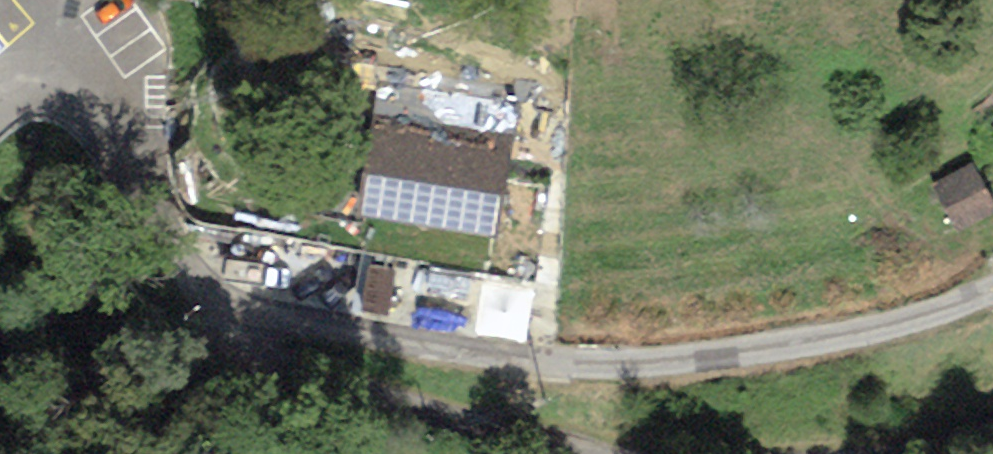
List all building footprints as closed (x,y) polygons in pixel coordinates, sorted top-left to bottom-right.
[(374,125),(359,218),(496,240),(511,147),(374,125)] [(932,183),(958,233),(992,214),(992,198),(974,161),(932,183)]
